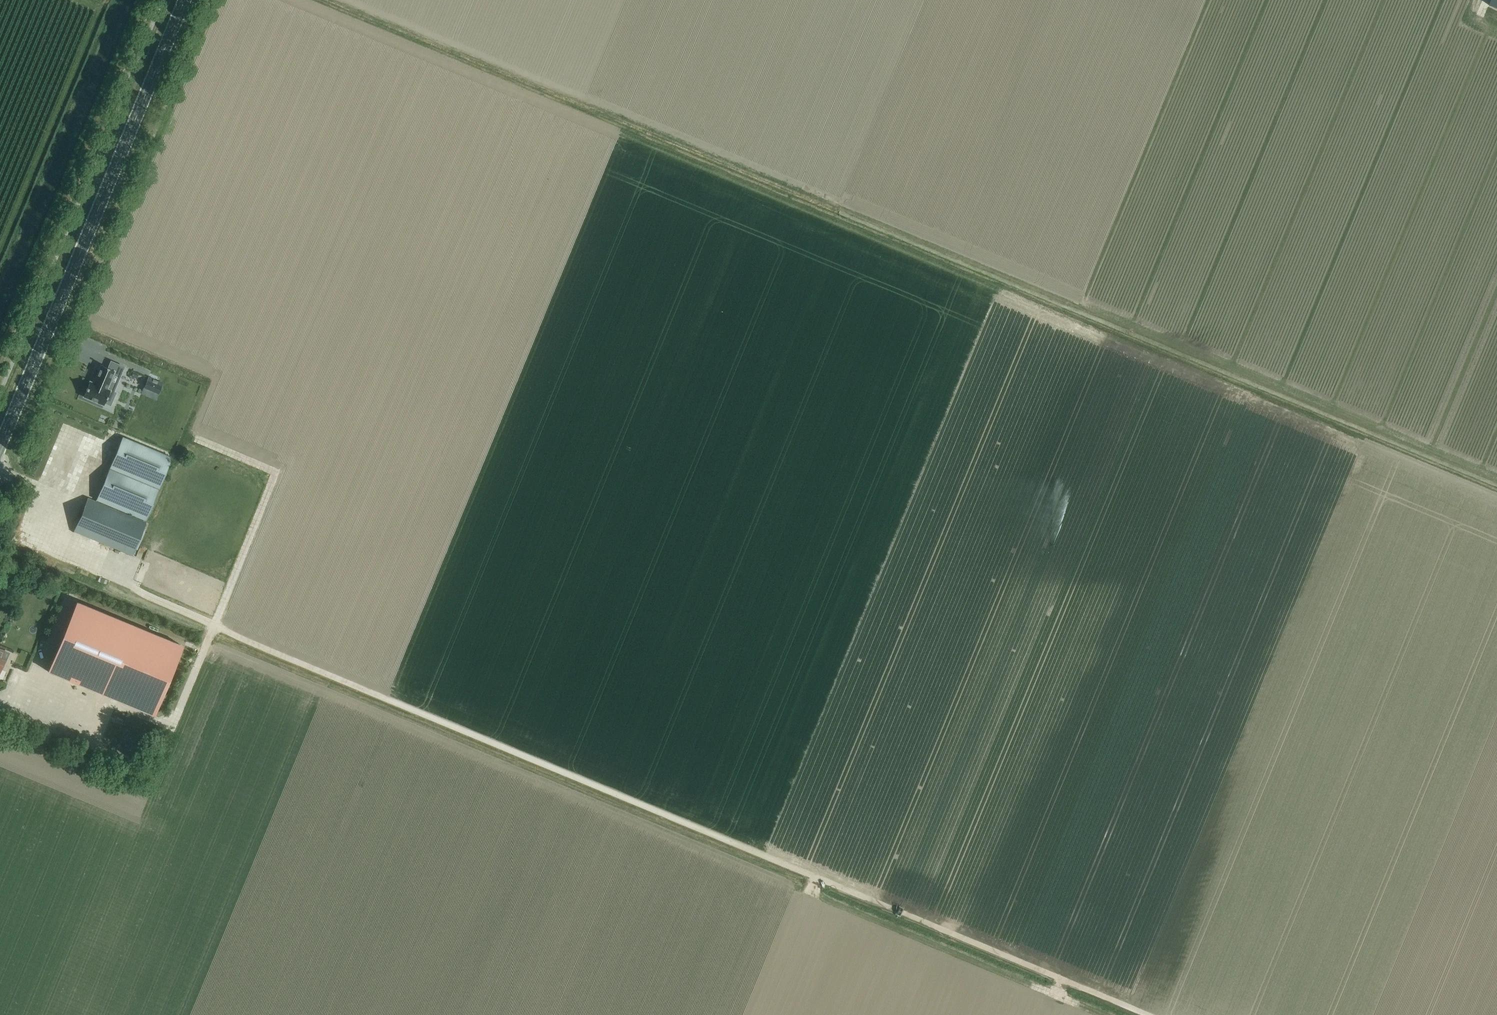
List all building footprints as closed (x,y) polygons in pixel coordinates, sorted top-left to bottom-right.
[(1489,5),(1496,9),(1496,0),(1491,0),(1489,5)] [(90,382),(83,397),(104,405),(104,404),(110,390),(106,389),(114,371),(107,368),(101,366),(93,383),(90,382)] [(96,500),(146,520),(172,458),(122,437),(96,500)] [(74,531),(131,555),(145,522),(87,499),(74,531)] [(76,602),(47,671),(154,715),(182,646),(76,602)]
